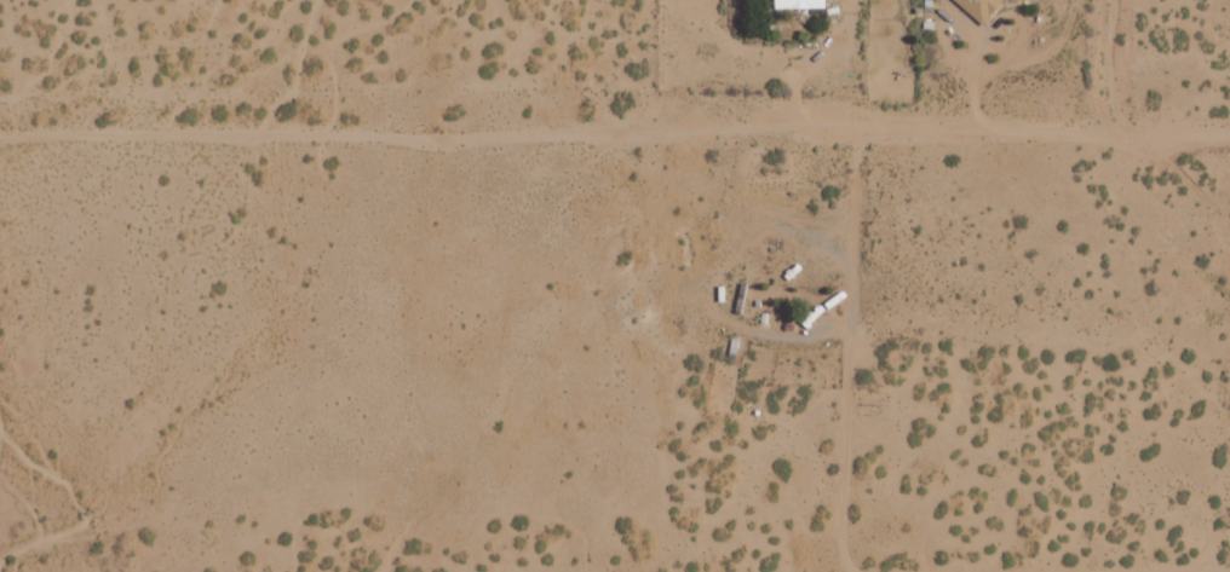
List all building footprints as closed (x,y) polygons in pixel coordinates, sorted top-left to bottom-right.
[(776,8),(826,8),(826,0),(775,0),(776,8)] [(1005,0),(958,0),(984,24),(1005,0)]
